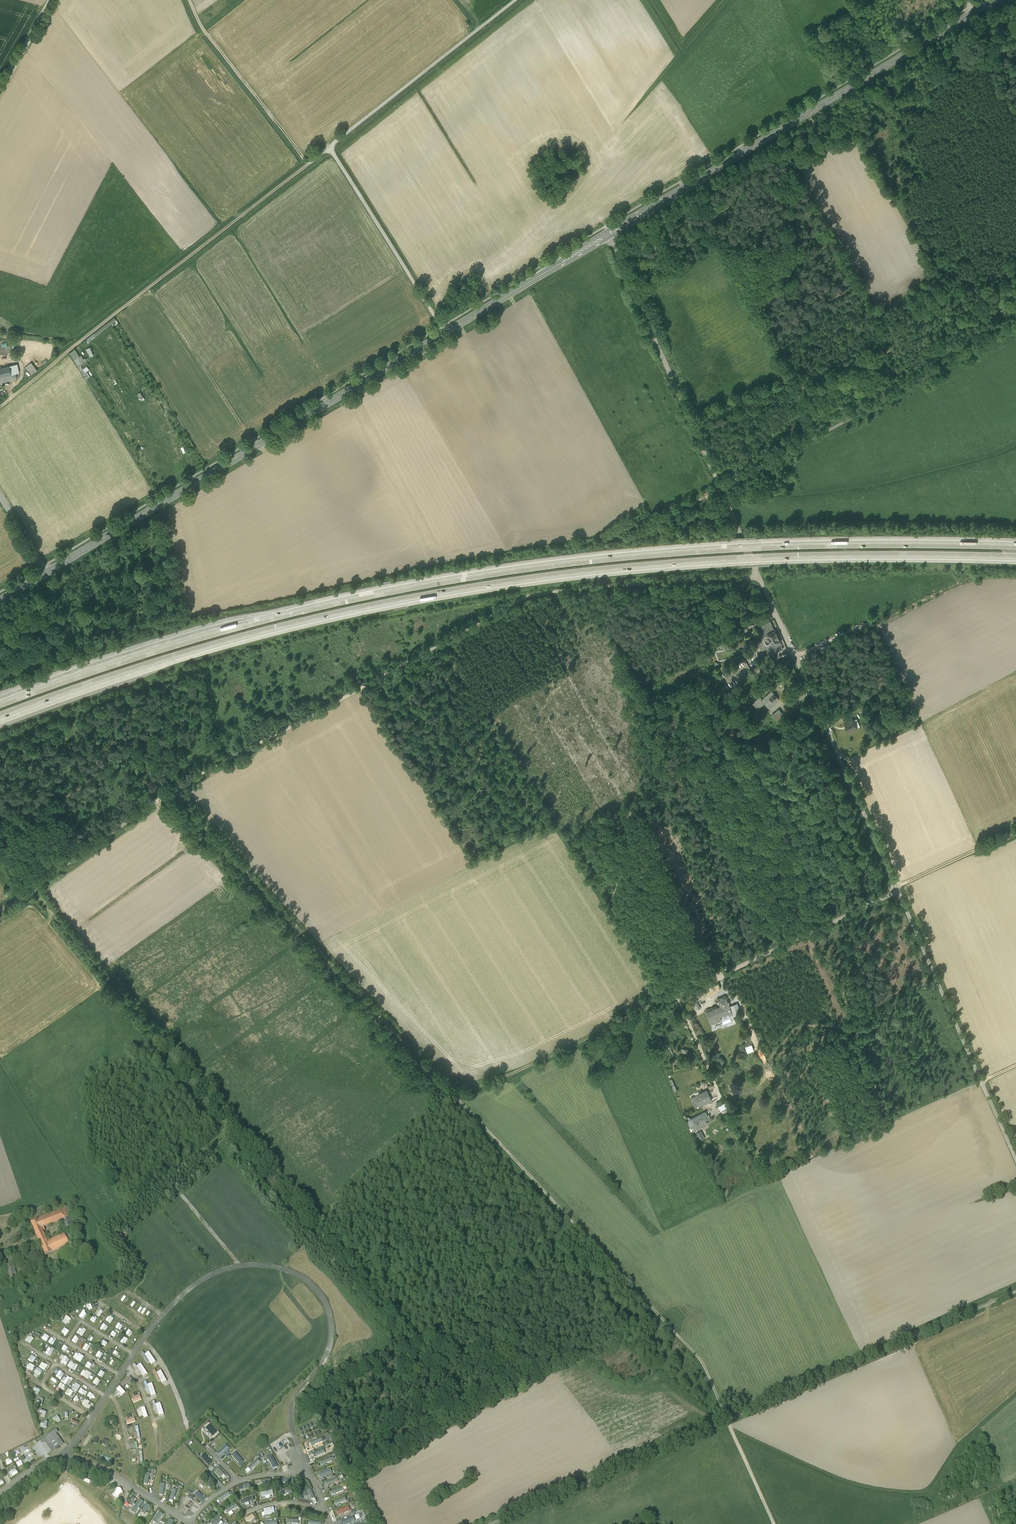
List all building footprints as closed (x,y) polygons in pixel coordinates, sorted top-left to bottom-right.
[(75,349),(69,352),(82,374),(88,370),(86,365),(82,367),(80,365),(86,361),(81,354),(79,356),(75,349)] [(37,371),(31,363),(25,368),(31,376),(37,371)] [(0,368),(0,377),(11,375),(8,366),(0,368)] [(0,377),(0,383),(16,379),(15,374),(11,375),(0,377)] [(775,631),(770,621),(765,624),(769,634),(775,631)] [(769,634),(765,624),(759,626),(763,636),(769,634)] [(779,641),(775,631),(769,634),(763,636),(758,639),(766,656),(783,649),(781,645),(779,641)] [(771,692),(762,700),(760,698),(756,701),(753,704),(757,710),(764,704),(769,709),(774,704),(778,700),(776,698),(775,699),(772,695),(773,694),(771,692)] [(779,709),(774,713),(778,717),(779,717),(780,719),(784,716),(779,709)] [(856,719),(844,725),(848,732),(860,726),(856,719)] [(723,998),(721,999),(721,1000),(719,1000),(721,1006),(707,1012),(711,1023),(721,1020),(720,1016),(731,1011),(729,1007),(728,1007),(727,1004),(729,1004),(729,1003),(729,1002),(729,1001),(728,1001),(727,1001),(726,998),(724,999),(723,998)] [(738,1002),(730,1004),(733,1015),(741,1013),(738,1002)] [(707,1090),(695,1096),(699,1105),(712,1099),(710,1096),(709,1096),(707,1090)] [(695,1107),(699,1105),(695,1096),(690,1098),(695,1107)] [(709,1118),(705,1112),(691,1119),(694,1124),(691,1125),(694,1130),(707,1123),(705,1120),(709,1118)] [(65,1208),(40,1219),(43,1227),(61,1220),(65,1230),(76,1225),(73,1219),(70,1220),(68,1216),(73,1214),(70,1206),(65,1208)] [(40,1219),(31,1223),(37,1236),(37,1237),(43,1234),(42,1232),(45,1231),(43,1227),(40,1219)] [(65,1235),(51,1241),(55,1251),(69,1245),(68,1243),(76,1240),(72,1231),(65,1235)] [(47,1243),(44,1237),(38,1240),(45,1256),(55,1251),(51,1241),(47,1243)] [(60,1260),(53,1263),(53,1264),(55,1268),(62,1265),(60,1260)] [(53,1264),(42,1269),(44,1273),(55,1268),(53,1264)] [(14,1268),(6,1270),(9,1280),(17,1278),(14,1268)] [(102,1319),(104,1316),(101,1314),(104,1309),(101,1307),(99,1311),(97,1309),(94,1314),(102,1319)] [(110,1323),(113,1318),(108,1315),(105,1321),(110,1323)] [(66,1316),(63,1320),(67,1324),(71,1319),(66,1316)] [(76,1333),(82,1337),(85,1331),(79,1327),(76,1333)] [(44,1338),(46,1335),(39,1330),(37,1333),(44,1338)] [(75,1344),(79,1339),(75,1335),(71,1340),(75,1344)] [(34,1345),(37,1342),(31,1337),(28,1340),(34,1345)] [(48,1347),(45,1353),(50,1356),(53,1350),(48,1347)] [(155,1361),(148,1351),(142,1355),(147,1362),(149,1361),(151,1365),(155,1361)] [(80,1362),(83,1356),(76,1352),(73,1358),(80,1362)] [(60,1362),(65,1365),(69,1359),(62,1354),(59,1358),(62,1360),(60,1362)] [(88,1360),(84,1366),(89,1369),(93,1363),(88,1360)] [(77,1365),(69,1362),(67,1367),(75,1370),(77,1365)] [(143,1376),(147,1374),(140,1363),(136,1366),(143,1376)] [(56,1369),(54,1372),(57,1373),(55,1377),(60,1379),(64,1373),(56,1369)] [(91,1374),(83,1369),(80,1374),(87,1380),(91,1374)] [(157,1381),(160,1380),(161,1383),(166,1382),(161,1370),(155,1372),(154,1369),(152,1370),(157,1381)] [(65,1384),(70,1378),(66,1375),(61,1382),(65,1384)] [(96,1377),(93,1382),(99,1387),(101,1384),(99,1382),(100,1380),(96,1377)] [(120,1382),(123,1386),(131,1381),(129,1377),(120,1382)] [(147,1394),(149,1393),(150,1396),(155,1395),(151,1383),(146,1384),(145,1381),(143,1382),(147,1394)] [(76,1392),(80,1386),(76,1383),(71,1388),(76,1392)] [(122,1396),(125,1393),(119,1386),(116,1389),(122,1396)] [(88,1404),(89,1402),(84,1399),(81,1404),(88,1409),(90,1406),(88,1404)] [(163,1414),(160,1402),(155,1404),(154,1401),(151,1401),(155,1412),(157,1411),(158,1416),(163,1414)] [(145,1408),(137,1409),(138,1413),(141,1412),(143,1418),(147,1417),(145,1408)] [(216,1432),(209,1425),(205,1428),(212,1436),(216,1432)] [(56,1430),(41,1441),(43,1443),(45,1442),(52,1452),(56,1450),(55,1449),(59,1446),(60,1447),(64,1444),(56,1434),(58,1432),(56,1430)] [(88,1433),(82,1444),(85,1446),(92,1435),(88,1433)] [(311,1446),(325,1440),(323,1437),(309,1442),(311,1446)] [(225,1444),(216,1453),(219,1457),(229,1448),(225,1444)] [(314,1458),(325,1452),(323,1448),(312,1454),(314,1458)] [(234,1452),(231,1456),(239,1465),(243,1461),(234,1452)] [(203,1454),(199,1457),(207,1465),(211,1462),(203,1454)] [(272,1469),(277,1467),(272,1455),(267,1457),(272,1469)] [(103,1456),(101,1462),(110,1465),(112,1459),(103,1456)] [(319,1462),(321,1466),(332,1461),(330,1457),(319,1462)] [(247,1467),(250,1470),(259,1462),(257,1458),(247,1467)] [(221,1479),(225,1476),(218,1467),(214,1471),(221,1479)] [(319,1478),(332,1473),(330,1468),(317,1473),(319,1478)] [(204,1474),(210,1485),(214,1483),(209,1472),(204,1474)] [(336,1477),(325,1481),(326,1485),(338,1481),(336,1477)] [(249,1482),(237,1486),(240,1496),(245,1494),(244,1491),(251,1489),(249,1482)] [(172,1488),(168,1500),(173,1501),(176,1490),(172,1488)] [(304,1491),(305,1496),(308,1495),(310,1500),(314,1498),(311,1489),(304,1491)] [(220,1503),(231,1497),(227,1491),(217,1497),(220,1503)] [(261,1499),(273,1497),(272,1491),(260,1492),(261,1499)] [(134,1514),(143,1501),(139,1499),(130,1511),(134,1514)] [(143,1514),(149,1506),(146,1503),(140,1512),(143,1514)] [(227,1513),(237,1507),(235,1503),(224,1509),(227,1513)] [(262,1516),(274,1514),(273,1507),(261,1510),(262,1516)] [(336,1511),(337,1515),(350,1511),(348,1507),(336,1511)] [(155,1523),(162,1514),(158,1511),(151,1521),(155,1523)] [(361,1511),(353,1513),(355,1519),(363,1517),(361,1511)] [(223,1519),(218,1514),(209,1523),(210,1523),(218,1523),(223,1519)] [(246,1523),(254,1517),(251,1514),(244,1519),(246,1523)]
